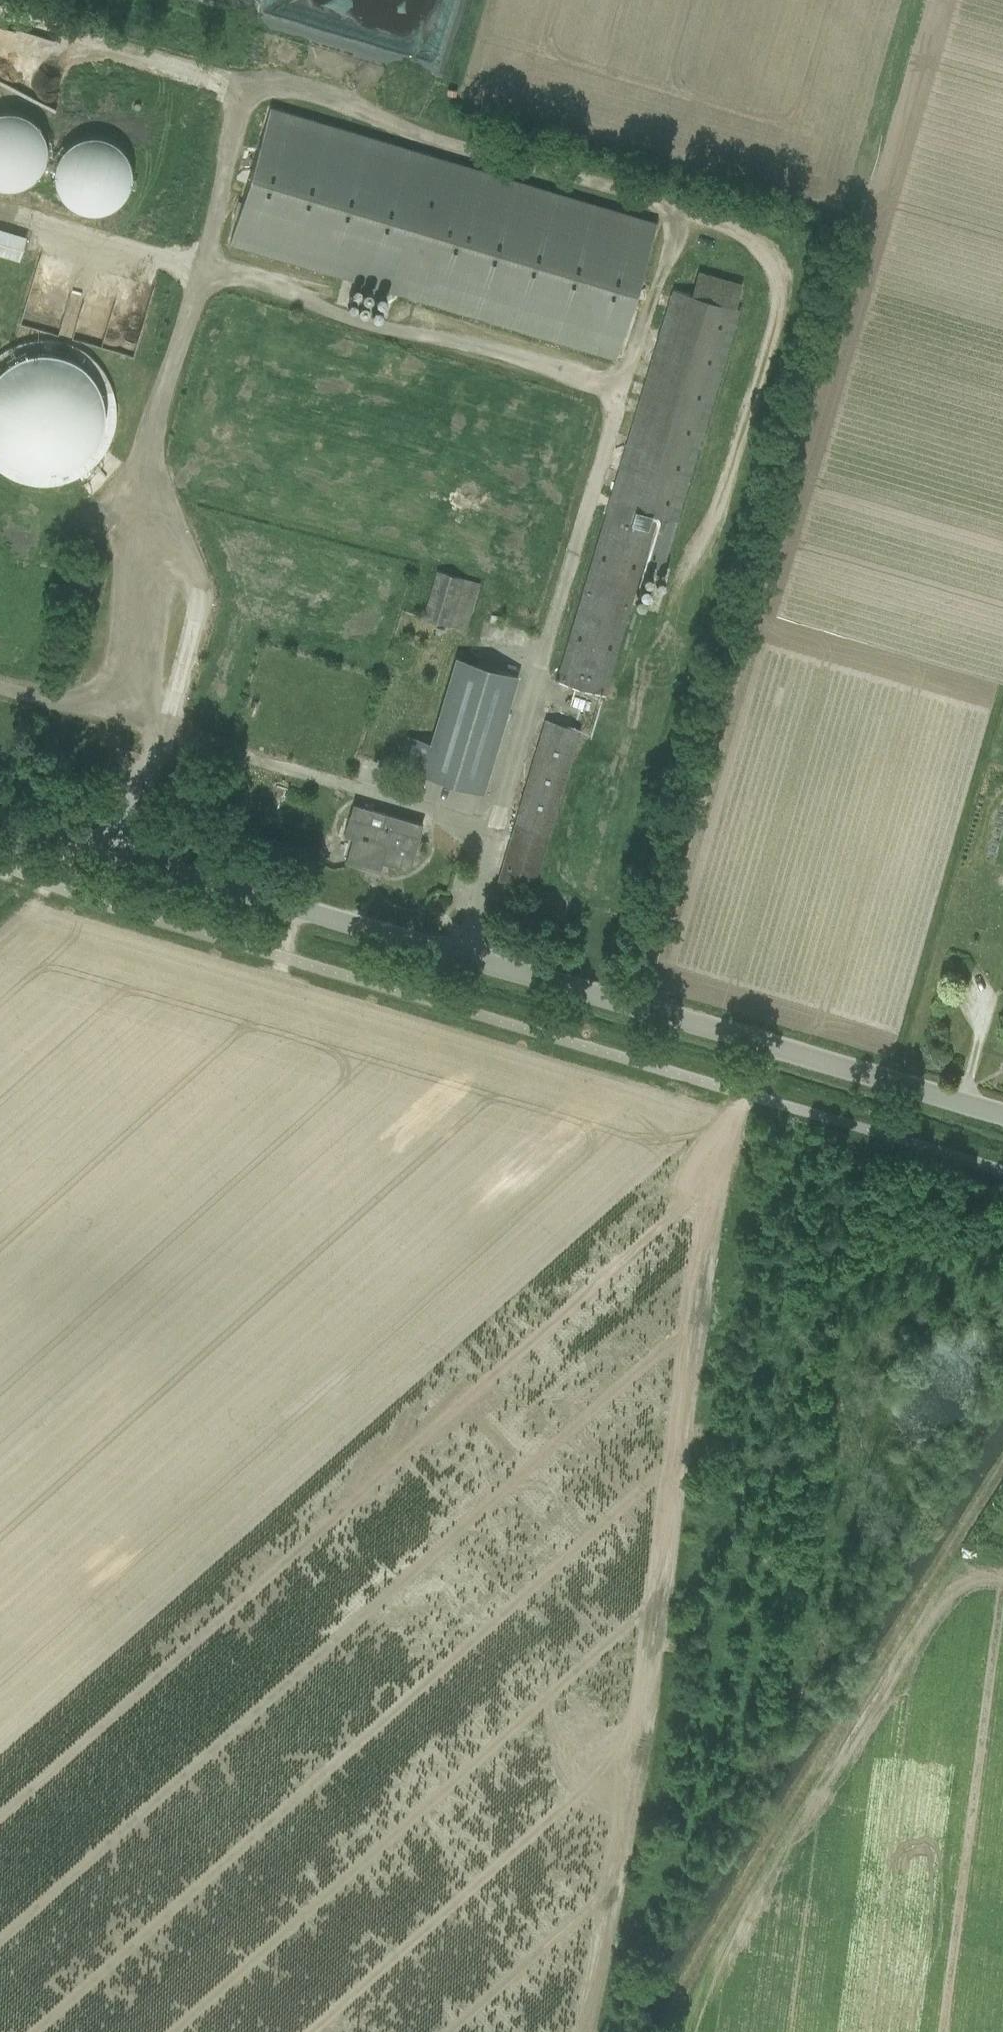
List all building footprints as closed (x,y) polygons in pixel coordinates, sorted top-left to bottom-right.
[(45,183),(43,113),(0,114),(0,184),(45,183)] [(140,191),(114,129),(56,153),(83,216),(140,191)] [(19,262),(27,237),(0,229),(0,257),(19,262)] [(692,292),(669,286),(561,680),(611,693),(656,527),(678,533),(747,282),(699,269),(692,292)] [(108,319),(79,320),(80,340),(97,339),(96,324),(108,323),(108,319)] [(95,462),(111,410),(100,366),(51,351),(3,363),(0,372),(0,454),(2,460),(47,474),(95,462)] [(470,627),(479,578),(434,569),(424,618),(470,627)] [(482,790),(516,676),(455,657),(429,743),(408,737),(399,766),(482,790)] [(541,716),(502,881),(540,890),(578,725),(541,716)] [(409,870),(423,825),(355,805),(346,835),(353,836),(346,861),(347,861),(347,860),(363,865),(366,855),(380,859),(379,861),(409,870)]
